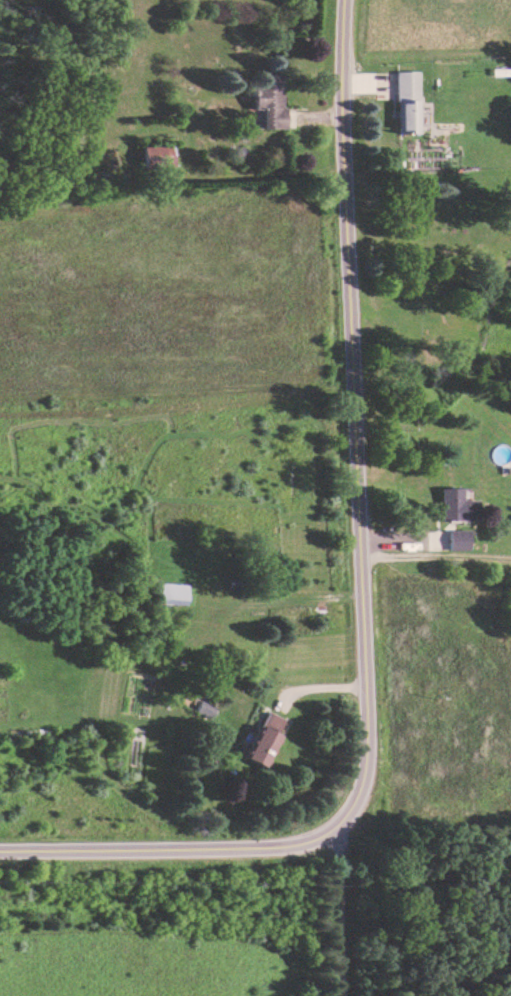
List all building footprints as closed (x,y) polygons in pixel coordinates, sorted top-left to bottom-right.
[(397,73),(397,135),(420,135),(419,73),(397,73)] [(265,130),(284,130),(284,75),(255,75),(255,110),(265,110),(265,130)] [(144,147),(144,170),(174,170),(174,147),(144,147)] [(465,488),(444,488),(444,519),(479,519),(479,500),(465,500),(465,488)] [(188,584),(160,584),(160,605),(188,605),(188,584)] [(288,722),(268,712),(248,758),(269,767),(288,722)]
